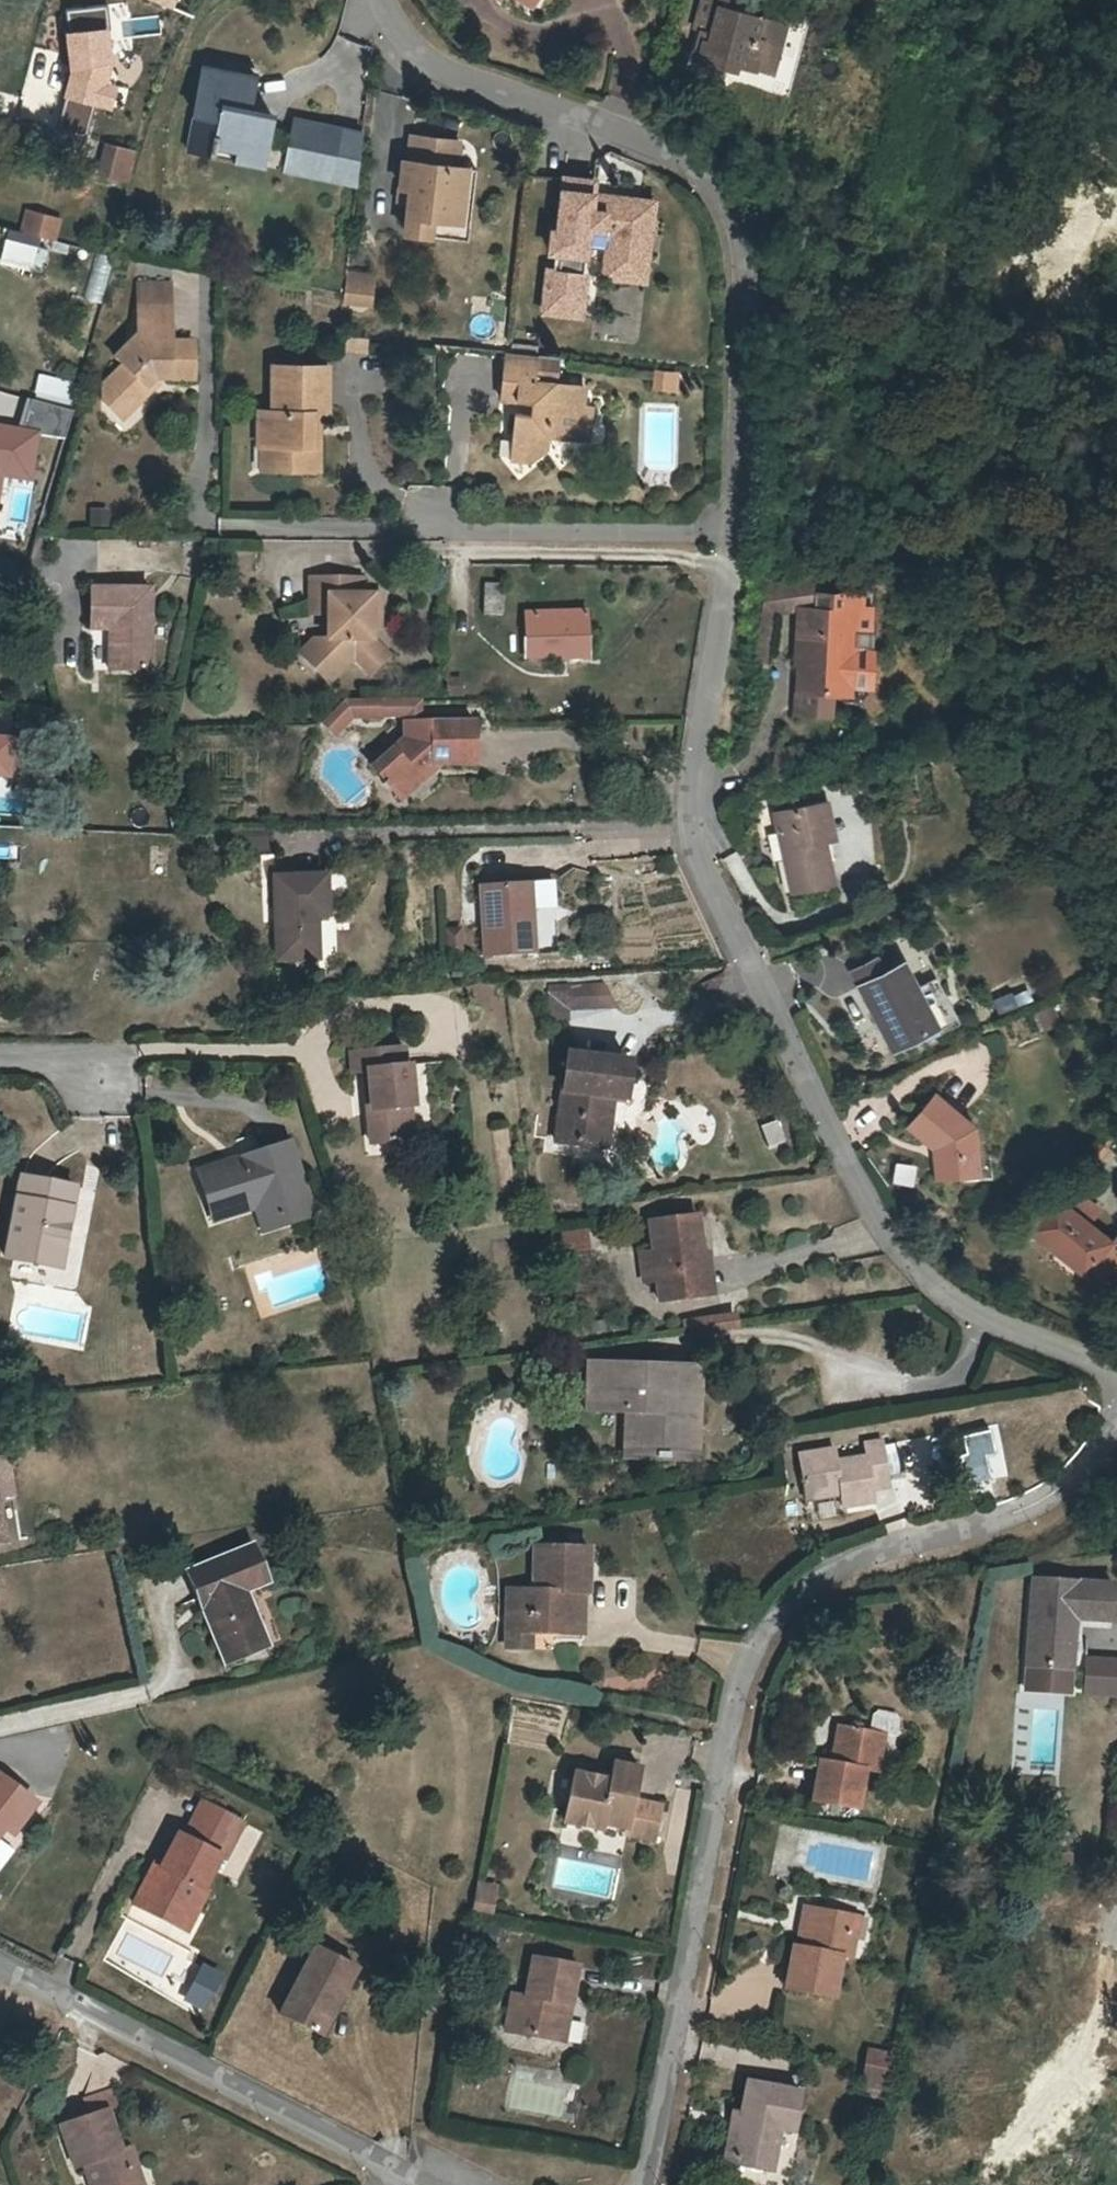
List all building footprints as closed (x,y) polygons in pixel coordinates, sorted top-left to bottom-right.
[(172,10),(176,0),(148,0),(172,10)] [(754,17),(718,7),(719,0),(694,0),(686,29),(697,32),(689,59),(725,69),(728,61),(749,66),(758,36),(750,33),(754,17)] [(769,21),(754,17),(750,33),(758,36),(765,38),(769,21)] [(115,23),(70,30),(75,63),(67,94),(116,107),(124,78),(115,23)] [(250,69),(198,57),(180,142),(258,158),(267,109),(244,104),(250,69)] [(286,118),(278,161),(351,175),(359,131),(286,118)] [(454,216),(460,163),(462,141),(411,134),(408,156),(400,155),(396,181),(405,183),(403,195),(399,228),(424,231),(426,213),(454,216)] [(138,158),(113,148),(103,174),(129,184),(138,158)] [(472,164),(460,163),(454,216),(426,213),(424,231),(463,235),(472,164)] [(643,223),(645,200),(590,194),(591,180),(561,177),(554,230),(549,230),(546,251),(552,252),(550,268),(545,267),(539,309),(575,313),(584,245),(603,247),(602,257),(643,262),(648,224),(643,223)] [(405,183),(396,181),(394,194),(403,195),(405,183)] [(18,228),(56,239),(63,216),(25,205),(18,228)] [(0,260),(0,263),(41,271),(46,245),(4,237),(0,260)] [(98,252),(85,297),(100,302),(113,257),(98,252)] [(641,281),(643,262),(602,257),(600,275),(641,281)] [(344,260),(343,268),(369,270),(370,262),(344,260)] [(369,270),(343,268),(341,289),(367,290),(369,270)] [(147,313),(146,330),(181,331),(181,313),(147,313)] [(181,331),(146,330),(145,347),(141,346),(125,364),(131,369),(106,393),(108,403),(127,421),(156,392),(151,387),(159,381),(199,382),(200,347),(181,345),(181,331)] [(592,440),(596,407),(594,406),(596,387),(548,380),(550,356),(517,353),(512,397),(541,400),(540,415),(524,413),(521,438),(526,437),(538,457),(542,457),(561,444),(561,437),(592,440)] [(283,470),(306,471),(306,448),(318,447),(319,424),(328,425),(328,412),(338,413),(339,367),(282,365),(281,411),(265,410),(264,444),(268,445),(283,445),(283,470)] [(652,389),(678,390),(679,368),(652,368),(652,389)] [(36,373),(31,397),(71,405),(76,381),(36,373)] [(596,407),(592,440),(603,441),(606,407),(596,407)] [(0,421),(0,476),(35,482),(44,428),(0,421)] [(327,472),(328,425),(319,424),(318,447),(306,448),(306,471),(327,472)] [(519,455),(538,457),(526,437),(521,438),(519,455)] [(267,469),(283,470),(283,445),(268,445),(267,469)] [(89,524),(108,525),(109,508),(90,507),(89,524)] [(815,611),(813,598),(809,578),(756,583),(764,611),(766,620),(774,617),(801,610),(815,611)] [(334,616),(335,640),(335,645),(317,665),(334,683),(361,660),(370,668),(387,650),(378,641),(377,618),(386,617),(386,597),(371,596),(370,584),(317,581),(317,615),(334,616)] [(98,587),(98,626),(117,626),(116,671),(156,671),(157,587),(98,587)] [(501,588),(481,588),(481,617),(502,618),(501,588)] [(859,592),(813,598),(815,611),(857,615),(859,592)] [(857,615),(815,611),(801,610),(796,669),(806,672),(805,696),(825,697),(843,698),(845,657),(854,658),(857,617),(857,615)] [(580,635),(588,635),(587,611),(525,613),(526,658),(569,657),(568,635),(580,635)] [(766,620),(764,611),(758,677),(769,678),(774,617),(766,620)] [(865,617),(857,617),(854,658),(845,657),(843,698),(846,702),(855,703),(866,687),(868,658),(863,658),(865,617)] [(569,657),(580,656),(580,635),(568,635),(569,657)] [(589,656),(588,635),(580,635),(580,656),(589,656)] [(308,655),(317,665),(335,645),(335,640),(323,639),(308,655)] [(394,657),(387,650),(370,668),(378,674),(394,657)] [(379,696),(356,697),(358,716),(380,715),(379,697),(379,696)] [(421,696),(379,697),(380,715),(405,716),(405,717),(421,717),(421,696)] [(825,697),(805,696),(801,696),(800,717),(824,719),(825,697)] [(358,716),(356,697),(346,697),(332,716),(346,729),(358,716)] [(405,717),(405,739),(375,765),(396,789),(429,759),(476,758),(473,716),(421,717),(405,717)] [(824,800),(811,802),(818,839),(827,838),(832,837),(824,800)] [(818,839),(811,802),(770,811),(788,890),(835,880),(827,838),(818,839)] [(228,856),(276,854),(274,824),(226,826),(228,856)] [(15,858),(16,846),(0,844),(0,857),(15,858)] [(483,854),(482,864),(489,864),(492,948),(562,945),(558,863),(535,863),(535,852),(483,854)] [(330,916),(329,877),(281,879),(283,960),(323,958),(322,917),(330,916)] [(857,967),(864,982),(889,969),(881,955),(857,967)] [(934,1027),(901,963),(889,969),(864,982),(860,984),(894,1049),(934,1027)] [(604,975),(568,978),(570,1002),(619,998),(604,975)] [(570,1002),(568,978),(549,980),(552,1013),(571,1012),(570,1002)] [(637,1054),(577,1047),(562,1138),(611,1143),(620,1089),(632,1091),(637,1054)] [(405,1106),(419,1105),(417,1067),(408,1067),(407,1049),(357,1052),(357,1070),(380,1069),(383,1105),(374,1106),(375,1138),(406,1136),(405,1106)] [(955,1154),(972,1150),(964,1123),(932,1085),(901,1111),(924,1138),(935,1177),(960,1169),(955,1154)] [(420,1135),(419,1105),(405,1106),(406,1136),(420,1135)] [(760,1125),(769,1150),(788,1143),(779,1118),(760,1125)] [(207,1223),(251,1210),(260,1207),(269,1233),(305,1222),(284,1149),(192,1175),(207,1223)] [(976,1165),(972,1150),(955,1154),(960,1169),(976,1165)] [(915,1183),(916,1161),(893,1161),(893,1182),(915,1183)] [(87,1190),(42,1181),(26,1265),(71,1272),(87,1190)] [(1081,1184),(1069,1200),(1095,1221),(1108,1204),(1081,1184)] [(1093,1267),(1093,1266),(1108,1278),(1116,1266),(1116,1237),(1116,1238),(1095,1221),(1069,1200),(1062,1196),(1034,1230),(1061,1251),(1065,1246),(1093,1267)] [(259,1236),(269,1233),(260,1207),(251,1210),(259,1236)] [(653,1216),(658,1253),(660,1273),(663,1296),(709,1291),(700,1212),(653,1216)] [(553,1229),(554,1253),(590,1250),(588,1227),(553,1229)] [(1065,1246),(1061,1251),(1088,1272),(1093,1267),(1065,1246)] [(647,1274),(660,1273),(658,1253),(645,1256),(647,1274)] [(701,1317),(704,1334),(740,1328),(736,1310),(701,1317)] [(590,1405),(641,1407),(641,1447),(687,1452),(689,1367),(591,1363),(590,1405)] [(800,1454),(807,1496),(840,1492),(842,1505),(881,1499),(879,1485),(900,1483),(894,1440),(870,1443),(872,1452),(835,1457),(834,1449),(800,1454)] [(195,1558),(211,1597),(202,1600),(223,1655),(266,1639),(244,1583),(269,1573),(257,1540),(231,1550),(229,1546),(195,1558)] [(531,1585),(519,1585),(520,1609),(525,1609),(526,1623),(550,1622),(571,1623),(571,1573),(585,1574),(585,1541),(530,1541),(531,1585)] [(585,1584),(585,1574),(571,1573),(571,1623),(550,1622),(551,1635),(579,1635),(579,1584),(585,1584)] [(1106,1581),(1033,1578),(1027,1658),(1066,1661),(1070,1613),(1104,1616),(1106,1581)] [(520,1609),(519,1585),(501,1586),(502,1642),(525,1641),(526,1623),(525,1609),(520,1609)] [(1116,1697),(1116,1656),(1082,1657),(1082,1697),(1116,1697)] [(1065,1685),(1066,1661),(1027,1658),(1025,1682),(1065,1685)] [(834,1759),(819,1757),(813,1794),(861,1802),(867,1760),(882,1762),(887,1727),(839,1719),(834,1759)] [(606,1776),(589,1772),(575,1769),(564,1817),(597,1824),(598,1814),(625,1821),(623,1830),(654,1836),(662,1794),(634,1789),(640,1764),(610,1757),(608,1768),(606,1776)] [(591,1764),(589,1772),(606,1776),(608,1768),(591,1764)] [(28,1790),(0,1772),(0,1833),(28,1790)] [(183,1832),(178,1829),(161,1865),(156,1862),(140,1894),(175,1913),(185,1893),(197,1899),(221,1851),(224,1853),(233,1836),(192,1815),(183,1832)] [(495,1884),(477,1882),(472,1909),(490,1912),(495,1884)] [(187,1919),(197,1899),(185,1893),(175,1913),(187,1919)] [(845,1930),(849,1912),(812,1907),(805,1948),(796,1946),(789,1988),(837,1995),(843,1954),(854,1955),(858,1931),(845,1930)] [(861,1914),(849,1912),(845,1930),(858,1931),(861,1914)] [(280,2011),(318,2032),(336,2000),(343,2004),(362,1972),(318,1946),(280,2011)] [(508,2025),(553,2033),(560,2000),(573,2002),(580,1963),(535,1955),(529,1991),(515,1989),(508,2025)] [(350,2008),(343,2004),(336,2000),(318,2032),(331,2040),(350,2008)] [(568,2035),(573,2002),(560,2000),(553,2033),(568,2035)] [(867,2056),(897,2060),(899,2046),(869,2041),(867,2056)] [(893,2079),(897,2060),(867,2056),(864,2074),(893,2079)] [(804,2088),(752,2083),(743,2164),(784,2168),(788,2130),(799,2131),(804,2088)] [(134,2166),(126,2141),(117,2144),(104,2104),(57,2119),(71,2161),(79,2157),(88,2184),(131,2184),(126,2170),(134,2166)] [(134,2166),(126,2170),(131,2184),(140,2184),(134,2166)]
